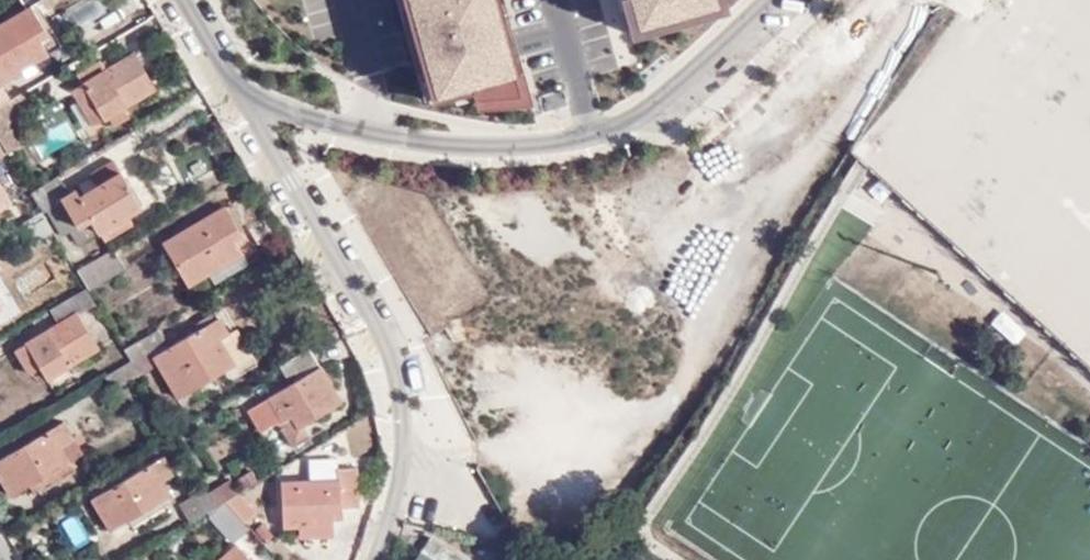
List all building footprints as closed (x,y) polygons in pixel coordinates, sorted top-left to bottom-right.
[(421,88),(454,77),(457,93),(472,88),(475,98),(530,93),(505,0),(397,0),(421,88)] [(629,30),(663,19),(667,28),(686,24),(680,0),(620,0),(629,30)] [(696,15),(723,9),(719,0),(691,0),(696,15)] [(46,53),(41,44),(51,38),(31,6),(0,24),(0,80),(46,53)] [(41,44),(46,53),(62,43),(57,35),(51,38),(41,44)] [(106,117),(121,109),(155,88),(134,54),(108,70),(103,61),(77,76),(83,84),(72,92),(92,126),(106,117)] [(10,101),(2,87),(0,89),(0,107),(10,101)] [(27,91),(10,101),(0,107),(0,146),(6,155),(23,145),(10,124),(37,107),(27,91)] [(125,119),(121,109),(106,117),(112,128),(125,119)] [(38,154),(74,142),(67,121),(31,132),(38,154)] [(69,193),(59,176),(29,194),(41,215),(47,212),(61,237),(69,233),(76,245),(98,232),(104,242),(132,225),(127,215),(141,206),(114,159),(90,175),(96,186),(80,195),(78,189),(69,193)] [(1,207),(17,197),(5,178),(0,181),(0,206),(1,207)] [(206,274),(241,254),(232,239),(241,234),(225,207),(164,243),(188,284),(206,274)] [(125,267),(114,249),(76,271),(87,289),(125,267)] [(247,267),(241,254),(206,274),(214,286),(247,267)] [(96,304),(87,289),(51,310),(59,324),(14,350),(29,375),(39,369),(46,380),(97,349),(78,314),(96,304)] [(221,317),(153,357),(158,365),(177,397),(251,352),(237,327),(229,331),(221,317)] [(168,341),(160,327),(123,349),(131,361),(131,362),(150,352),(168,341)] [(341,401),(309,349),(279,366),(291,385),(267,400),(279,420),(293,444),(307,435),(302,425),(341,401)] [(153,357),(150,352),(131,362),(139,374),(140,377),(158,365),(153,357)] [(279,420),(267,400),(247,412),(259,433),(279,420)] [(68,463),(58,447),(73,438),(62,422),(0,460),(0,479),(11,498),(68,463)] [(58,447),(68,463),(82,454),(73,438),(58,447)] [(171,473),(162,457),(91,501),(109,531),(165,496),(157,481),(171,473)] [(338,480),(338,469),(337,459),(312,459),(312,482),(338,480)] [(356,469),(338,469),(338,480),(312,482),(282,483),(283,528),(299,528),(300,539),(330,539),(329,508),(358,507),(356,469)] [(227,498),(239,491),(230,475),(207,488),(217,504),(227,498)] [(217,504),(207,488),(183,501),(193,519),(217,504)] [(255,507),(239,491),(227,498),(245,517),(255,507)] [(233,540),(246,527),(225,503),(210,516),(233,540)] [(76,547),(91,538),(75,514),(60,524),(76,547)] [(427,539),(414,559),(460,559),(427,539)] [(235,545),(219,559),(249,559),(235,545)] [(150,549),(135,559),(136,559),(157,559),(150,549)]
